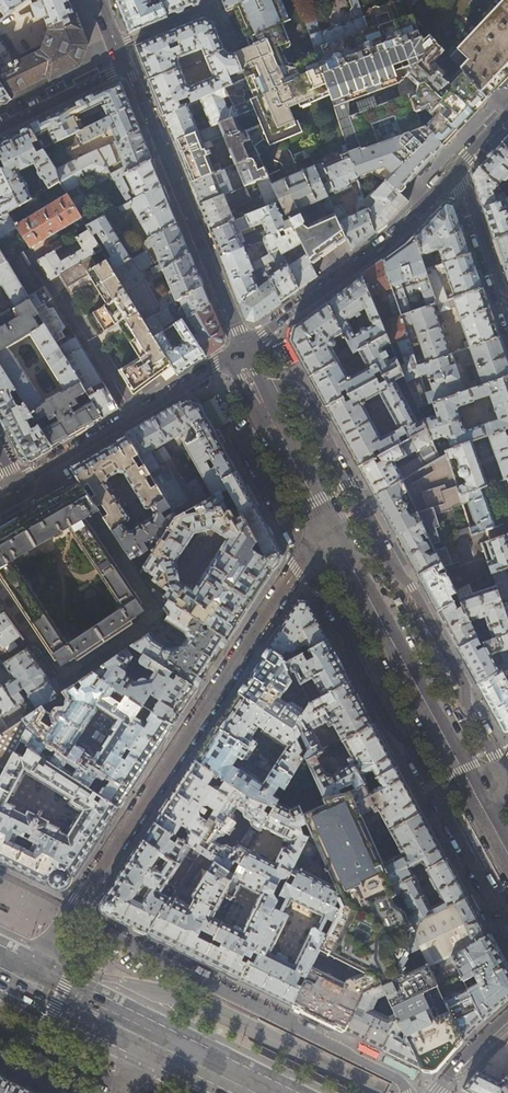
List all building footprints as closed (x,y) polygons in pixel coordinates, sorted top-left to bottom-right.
[(68,0),(35,0),(37,5),(34,6),(38,18),(45,16),(50,30),(42,51),(20,62),(19,60),(16,61),(17,63),(14,65),(13,63),(10,64),(11,66),(7,68),(0,57),(0,82),(11,100),(31,90),(62,75),(80,66),(88,46),(82,30),(77,21),(70,4),(68,0)] [(5,17),(30,0),(0,0),(0,11),(5,17)] [(122,16),(130,34),(131,33),(167,18),(161,3),(153,7),(150,0),(116,0),(122,16)] [(161,3),(167,18),(198,5),(200,0),(160,0),(161,3)] [(226,11),(233,7),(244,32),(247,40),(279,25),(285,22),(275,0),(222,0),(226,11)] [(359,3),(368,30),(411,15),(405,0),(375,0),(368,2),(368,0),(358,0),(359,3)] [(408,3),(412,15),(414,18),(429,35),(437,43),(486,99),(501,84),(507,76),(507,0),(411,0),(408,3)] [(321,45),(368,30),(359,3),(352,5),(352,7),(351,8),(351,9),(350,10),(350,11),(350,12),(350,13),(351,14),(351,15),(352,15),(352,16),(353,17),(354,17),(355,17),(356,17),(357,19),(342,24),(340,22),(332,25),(332,27),(311,34),(317,54),(323,52),(321,45)] [(412,15),(411,15),(368,30),(321,45),(323,52),(317,54),(329,90),(334,107),(350,101),(399,84),(402,82),(405,79),(437,43),(429,35),(423,42),(414,18),(412,15)] [(213,22),(203,18),(136,46),(136,45),(135,45),(134,46),(141,62),(149,81),(181,67),(177,60),(203,49),(206,57),(225,50),(213,22)] [(279,25),(247,40),(250,46),(235,53),(242,70),(246,78),(246,77),(255,97),(234,106),(234,107),(238,116),(246,131),(250,140),(270,132),(275,143),(286,138),(284,135),(298,129),(288,107),(329,90),(317,54),(308,57),(309,60),(297,64),(288,62),(281,45),(286,43),(279,25)] [(486,99),(437,43),(405,79),(410,95),(421,128),(423,127),(443,145),(453,134),(471,115),(479,107),(486,99)] [(225,51),(225,50),(206,57),(214,77),(192,86),(188,84),(181,67),(149,81),(156,98),(164,117),(191,104),(201,99),(225,88),(233,84),(230,76),(242,70),(235,53),(234,53),(233,53),(231,53),(227,52),(225,51)] [(410,95),(405,79),(402,82),(399,84),(403,97),(410,95)] [(11,100),(0,82),(0,105),(11,100)] [(55,115),(29,128),(43,149),(70,136),(130,107),(125,93),(120,83),(93,96),(55,115)] [(224,98),(229,96),(225,88),(201,99),(209,120),(212,126),(219,124),(232,118),(238,116),(234,107),(228,110),(224,98)] [(410,95),(403,97),(349,117),(361,150),(349,154),(357,178),(373,173),(385,180),(398,192),(399,192),(421,169),(443,145),(423,127),(421,128),(410,95)] [(349,117),(350,101),(334,107),(346,144),(349,154),(361,150),(349,117)] [(195,114),(191,104),(164,117),(169,129),(174,142),(212,126),(209,120),(196,125),(193,116),(195,114)] [(142,135),(130,107),(70,136),(75,145),(79,144),(76,138),(79,137),(82,143),(106,132),(105,129),(110,126),(117,141),(115,141),(126,167),(111,174),(114,180),(122,176),(125,174),(152,160),(142,135)] [(240,133),(232,118),(219,124),(225,135),(238,163),(250,159),(252,158),(244,142),(250,140),(246,131),(240,133)] [(225,135),(219,124),(212,126),(174,142),(182,161),(190,183),(222,170),(220,164),(215,166),(214,168),(209,156),(217,153),(212,140),(225,135)] [(0,142),(0,165),(20,206),(32,198),(28,190),(28,188),(28,187),(28,185),(27,183),(26,182),(25,181),(24,180),(23,179),(19,171),(34,164),(37,170),(37,172),(38,173),(38,174),(39,176),(40,178),(41,179),(43,179),(44,180),(49,188),(60,182),(56,169),(43,149),(29,128),(11,136),(0,142)] [(502,142),(490,154),(478,166),(499,188),(503,184),(501,182),(502,180),(503,181),(504,181),(505,181),(506,181),(507,179),(507,149),(502,142)] [(97,150),(56,169),(60,182),(67,194),(69,196),(78,191),(75,186),(98,173),(103,180),(111,176),(107,169),(108,168),(107,167),(118,161),(110,144),(97,150)] [(346,144),(342,146),(345,153),(340,155),(341,158),(323,165),(322,163),(315,166),(327,194),(334,191),(336,194),(352,187),(351,184),(358,181),(357,178),(349,154),(346,144)] [(253,160),(250,159),(238,163),(235,165),(243,186),(250,184),(257,181),(268,176),(264,168),(257,171),(253,160)] [(156,172),(152,160),(125,174),(137,198),(162,185),(156,172)] [(3,216),(8,213),(20,206),(0,165),(0,210),(3,216)] [(315,165),(272,184),(281,202),(287,214),(329,198),(327,194),(315,166),(315,165)] [(499,188),(478,166),(471,174),(477,191),(483,207),(507,199),(506,197),(499,188)] [(224,169),(222,170),(190,183),(195,193),(199,204),(230,192),(228,186),(230,185),(229,183),(231,182),(228,174),(226,174),(224,169)] [(129,190),(122,176),(114,180),(128,204),(132,201),(128,193),(129,190)] [(272,184),(268,176),(257,181),(268,207),(281,202),(272,184)] [(408,201),(398,192),(385,180),(384,182),(375,192),(374,190),(364,200),(375,233),(385,225),(393,217),(408,201)] [(253,192),(250,184),(243,186),(230,192),(199,204),(204,216),(210,231),(235,220),(228,204),(240,199),(239,197),(253,192)] [(169,203),(162,185),(137,198),(132,201),(128,204),(118,209),(121,213),(131,207),(149,239),(177,222),(169,203)] [(82,218),(69,196),(67,194),(35,213),(33,209),(29,212),(31,216),(17,224),(16,223),(14,224),(17,228),(18,227),(31,249),(38,244),(82,218)] [(338,206),(333,208),(346,238),(352,250),(364,241),(375,233),(364,200),(363,196),(358,198),(356,209),(358,214),(349,218),(347,213),(338,206)] [(333,208),(329,198),(287,214),(292,226),(301,243),(311,263),(346,238),(333,208)] [(494,239),(507,233),(507,199),(483,207),(488,223),(494,239)] [(287,214),(281,202),(268,207),(246,216),(251,228),(263,223),(266,230),(268,235),(274,233),(274,234),(292,226),(287,214)] [(471,253),(462,229),(453,204),(445,202),(430,219),(413,236),(426,269),(471,253)] [(8,213),(3,216),(0,218),(0,238),(5,235),(17,228),(14,224),(8,213)] [(89,230),(93,235),(98,233),(113,257),(108,260),(113,268),(131,259),(105,216),(87,226),(89,230)] [(246,216),(235,220),(210,231),(215,244),(220,256),(244,246),(248,244),(251,246),(264,241),(270,254),(280,248),(274,234),(274,233),(268,235),(266,230),(246,237),(246,239),(242,241),(238,233),(251,228),(246,216)] [(187,247),(177,222),(149,239),(141,243),(143,248),(151,243),(159,264),(153,267),(156,273),(162,271),(172,291),(169,292),(157,302),(138,270),(152,263),(145,251),(131,259),(113,268),(143,318),(165,307),(172,302),(175,301),(179,299),(203,286),(196,270),(187,247)] [(301,243),(292,226),(274,234),(280,248),(282,253),(285,251),(298,245),(301,243)] [(102,250),(93,235),(89,230),(77,238),(84,249),(61,261),(57,255),(60,253),(58,249),(38,261),(44,272),(50,281),(61,275),(102,250)] [(494,239),(498,251),(502,264),(507,262),(507,233),(494,239)] [(395,252),(383,261),(401,316),(433,305),(438,304),(438,303),(426,269),(413,236),(405,245),(395,252)] [(301,243),(298,245),(302,252),(298,255),(300,259),(295,263),(291,256),(289,258),(285,251),(282,253),(298,289),(317,276),(311,263),(301,243)] [(251,264),(244,246),(220,256),(230,280),(254,271),(261,268),(265,265),(263,259),(263,258),(251,264)] [(298,289),(282,253),(280,248),(270,254),(263,259),(265,265),(268,270),(271,268),(269,263),(274,260),(280,268),(278,269),(279,270),(270,277),(281,302),(290,295),(298,289)] [(108,260),(102,250),(61,275),(68,287),(90,274),(100,290),(108,304),(94,313),(105,331),(119,323),(140,358),(119,370),(134,394),(146,386),(161,375),(173,366),(155,337),(143,318),(113,268),(108,260)] [(23,252),(8,261),(28,295),(44,286),(33,269),(24,253),(23,252)] [(426,269),(438,303),(483,288),(477,271),(471,253),(426,269)] [(417,366),(401,316),(383,261),(382,260),(372,267),(360,276),(360,277),(387,334),(390,343),(397,341),(397,342),(396,343),(397,346),(400,345),(406,363),(400,366),(400,367),(404,376),(406,381),(420,376),(417,366)] [(0,265),(0,284),(4,286),(17,308),(30,299),(28,296),(28,295),(8,261),(7,262),(0,265)] [(268,270),(265,265),(261,268),(267,283),(258,289),(239,302),(243,311),(246,320),(251,321),(254,321),(267,312),(281,302),(270,277),(268,270)] [(254,271),(230,280),(234,288),(239,302),(258,289),(253,276),(255,275),(254,271)] [(387,334),(360,277),(342,290),(326,303),(344,333),(351,346),(354,352),(358,350),(372,343),(377,340),(387,334)] [(52,299),(44,286),(28,295),(28,296),(30,299),(46,325),(56,342),(65,336),(62,331),(67,325),(61,315),(57,308),(49,308),(45,303),(52,299)] [(203,286),(179,299),(184,310),(181,312),(179,309),(176,311),(179,317),(185,313),(187,316),(210,304),(206,294),(203,286)] [(491,313),(483,288),(438,303),(438,304),(440,312),(456,306),(468,341),(464,342),(466,349),(470,347),(500,337),(491,313)] [(30,299),(17,308),(15,309),(19,317),(0,329),(0,353),(9,347),(31,334),(46,325),(30,299)] [(334,338),(344,333),(326,303),(309,315),(292,327),(290,340),(297,352),(310,376),(340,360),(354,352),(351,346),(342,351),(342,353),(337,356),(331,346),(332,346),(333,345),(334,344),(335,344),(335,343),(335,342),(335,341),(335,340),(334,339),(334,338)] [(224,337),(210,304),(187,316),(198,333),(192,336),(206,356),(214,350),(222,345),(224,337)] [(450,354),(433,305),(401,316),(417,366),(450,354)] [(172,320),(165,307),(143,318),(155,337),(164,332),(161,327),(172,320)] [(169,328),(164,332),(155,337),(173,366),(178,375),(191,366),(206,356),(192,336),(182,320),(170,327),(172,330),(175,328),(181,338),(178,340),(181,344),(175,347),(174,345),(172,346),(165,336),(171,332),(169,328)] [(56,342),(46,325),(31,334),(65,390),(80,381),(66,359),(62,362),(56,352),(61,350),(58,344),(56,342)] [(390,343),(387,334),(377,340),(379,345),(374,348),(372,343),(358,350),(368,368),(350,378),(340,360),(310,376),(319,393),(326,406),(344,397),(341,392),(345,389),(348,394),(378,379),(375,374),(380,371),(383,376),(384,375),(400,367),(400,366),(396,357),(389,360),(387,357),(389,356),(386,350),(384,351),(382,347),(390,343)] [(500,337),(470,347),(477,368),(472,370),(475,380),(467,383),(469,389),(507,376),(507,360),(506,356),(500,337)] [(60,343),(58,344),(61,350),(66,358),(82,348),(75,338),(62,345),(60,343)] [(0,353),(0,365),(10,380),(15,377),(21,387),(16,390),(25,404),(30,411),(44,403),(9,347),(0,353)] [(82,348),(66,358),(66,359),(80,381),(86,391),(102,382),(93,367),(82,348)] [(452,353),(450,354),(417,366),(420,376),(427,373),(433,390),(426,392),(429,403),(433,401),(464,391),(452,353)] [(22,458),(29,461),(41,454),(53,447),(30,411),(25,404),(21,406),(13,390),(15,389),(10,380),(0,365),(0,414),(22,458)] [(352,400),(347,402),(344,397),(326,406),(344,438),(359,466),(374,458),(377,456),(374,452),(379,449),(382,454),(396,446),(393,441),(400,437),(402,442),(426,429),(423,420),(418,422),(396,380),(404,376),(400,367),(384,375),(386,381),(381,384),(378,379),(348,394),(352,400)] [(423,420),(426,429),(431,441),(442,436),(448,437),(451,449),(472,441),(489,435),(505,429),(507,428),(507,376),(469,389),(464,391),(433,401),(437,414),(430,418),(429,416),(423,420)] [(80,381),(65,390),(44,403),(30,411),(53,447),(76,433),(102,418),(86,391),(80,381)] [(102,382),(86,391),(102,418),(110,414),(118,408),(102,382)] [(222,426),(208,400),(200,404),(215,430),(222,426)] [(185,402),(181,404),(200,438),(205,436),(208,442),(204,445),(223,479),(237,471),(221,442),(215,430),(200,404),(187,401),(185,402)] [(181,404),(180,402),(153,418),(125,433),(127,436),(138,455),(144,465),(151,475),(157,486),(171,508),(174,513),(176,517),(207,500),(195,479),(186,484),(166,445),(152,453),(151,450),(181,432),(183,435),(180,437),(213,496),(221,492),(228,488),(223,479),(204,445),(200,438),(181,404)] [(367,481),(375,496),(401,480),(403,479),(398,468),(395,463),(415,451),(418,456),(424,466),(439,458),(431,441),(426,429),(402,442),(396,446),(382,454),(379,455),(382,461),(377,463),(374,458),(359,466),(367,481)] [(506,434),(505,429),(489,435),(504,480),(507,479),(507,478),(507,435),(506,434)] [(97,495),(92,499),(98,508),(104,505),(110,515),(105,519),(132,559),(138,555),(139,556),(150,549),(148,546),(156,541),(158,545),(162,538),(169,529),(176,517),(174,513),(165,519),(162,513),(171,508),(157,486),(152,488),(146,478),(151,475),(144,465),(140,467),(134,457),(138,455),(127,436),(126,436),(98,452),(71,468),(79,479),(85,488),(90,484),(97,495)] [(488,486),(472,441),(451,449),(445,451),(446,453),(448,460),(453,458),(457,459),(460,469),(458,473),(460,477),(463,478),(464,481),(463,484),(457,487),(460,496),(481,488),(488,486)] [(487,530),(472,536),(470,527),(462,505),(460,496),(457,487),(448,460),(446,453),(439,458),(424,466),(403,479),(401,480),(421,522),(429,539),(435,551),(440,563),(441,562),(446,572),(455,591),(458,598),(496,585),(492,573),(488,562),(481,543),(486,541),(490,540),(487,530)] [(398,468),(403,479),(424,466),(418,456),(398,468)] [(258,511),(237,471),(223,479),(228,488),(242,513),(243,515),(247,513),(250,519),(247,522),(267,558),(280,551),(258,511)] [(56,660),(58,659),(62,665),(71,660),(71,661),(76,657),(78,660),(135,623),(133,620),(138,617),(137,616),(146,610),(142,604),(143,603),(87,518),(99,510),(98,508),(92,499),(85,488),(79,479),(54,494),(14,517),(0,525),(0,576),(56,660)] [(401,480),(375,496),(385,514),(397,535),(421,522),(401,480)] [(495,528),(481,488),(460,496),(462,505),(468,503),(470,509),(468,510),(469,514),(471,513),(475,525),(470,527),(472,536),(487,530),(495,528)] [(224,497),(221,492),(213,496),(207,500),(176,517),(169,529),(174,532),(171,537),(186,547),(194,533),(213,529),(224,536),(223,536),(223,537),(223,538),(223,539),(224,540),(226,541),(211,563),(227,575),(223,581),(253,600),(267,579),(282,555),(280,551),(267,558),(247,522),(243,515),(242,513),(235,516),(231,510),(231,509),(230,509),(229,509),(228,509),(223,500),(223,499),(224,499),(224,498),(224,497)] [(499,526),(507,523),(507,519),(507,518),(498,522),(499,526)] [(429,539),(421,522),(397,535),(407,554),(418,575),(440,563),(435,551),(430,553),(426,552),(425,550),(429,548),(426,543),(424,541),(424,539),(427,540),(429,539)] [(490,540),(486,541),(492,560),(488,562),(492,573),(507,567),(507,566),(506,560),(507,559),(507,533),(490,540)] [(168,542),(162,538),(158,545),(144,567),(141,572),(147,581),(152,573),(155,576),(153,579),(168,590),(164,596),(183,609),(186,604),(188,605),(191,602),(196,605),(191,614),(204,622),(209,626),(228,638),(240,620),(253,600),(223,581),(227,575),(211,563),(194,590),(181,582),(176,561),(186,547),(171,537),(168,542)] [(134,562),(141,572),(144,567),(138,559),(134,562)] [(455,591),(446,572),(441,562),(440,563),(418,575),(426,589),(438,611),(454,601),(458,599),(459,599),(458,598),(455,591)] [(492,573),(496,585),(502,603),(507,602),(507,567),(492,573)] [(458,598),(459,599),(458,599),(460,604),(456,606),(454,601),(438,611),(448,629),(457,647),(476,637),(477,636),(474,629),(483,623),(484,622),(484,621),(484,620),(484,618),(484,617),(492,639),(499,637),(507,633),(507,606),(507,602),(502,603),(496,585),(458,598)] [(191,614),(183,609),(164,596),(151,588),(169,615),(166,619),(186,631),(186,632),(186,634),(187,635),(188,637),(183,645),(172,648),(171,647),(170,647),(168,647),(166,647),(166,645),(156,639),(151,632),(132,645),(172,672),(177,675),(197,687),(212,664),(228,638),(209,626),(207,631),(203,629),(202,626),(204,622),(191,614)] [(282,626),(268,647),(282,657),(284,662),(301,653),(299,648),(301,647),(304,652),(310,648),(328,639),(317,620),(307,601),(306,601),(299,600),(282,626)] [(1,636),(0,636),(0,642),(3,646),(4,648),(21,636),(4,612),(0,615),(0,635),(1,636)] [(499,637),(505,656),(507,661),(507,664),(507,651),(507,650),(507,633),(499,637)] [(499,637),(492,639),(483,642),(484,646),(478,649),(476,646),(479,643),(476,637),(457,647),(466,664),(477,684),(507,667),(507,664),(507,661),(496,667),(490,655),(501,651),(503,657),(505,656),(499,637)] [(340,661),(328,639),(310,648),(316,659),(309,662),(303,652),(301,653),(284,662),(292,681),(295,687),(301,683),(312,677),(323,696),(331,691),(351,681),(340,661)] [(36,709),(41,706),(59,694),(30,651),(37,647),(36,644),(5,664),(14,678),(3,686),(1,684),(0,685),(0,717),(23,702),(24,699),(20,691),(24,688),(28,694),(28,696),(36,709)] [(169,676),(172,672),(132,645),(130,646),(135,654),(141,658),(140,660),(140,662),(141,662),(142,664),(153,671),(148,679),(147,679),(145,678),(144,677),(142,678),(140,678),(138,680),(137,681),(126,674),(126,673),(126,671),(125,670),(125,669),(133,657),(127,648),(102,665),(104,667),(105,665),(110,668),(102,678),(143,705),(151,693),(157,697),(153,704),(153,706),(155,707),(152,711),(173,724),(184,706),(197,687),(177,675),(174,680),(169,676)] [(282,657),(268,647),(254,671),(239,692),(256,703),(259,698),(267,703),(263,709),(294,729),(296,725),(305,710),(292,702),(287,703),(281,699),(281,696),(284,692),(286,692),(292,681),(284,662),(282,657)] [(507,672),(507,667),(477,684),(488,703),(504,732),(507,732),(507,686),(501,675),(507,672)] [(41,706),(36,709),(24,718),(29,726),(23,736),(28,739),(30,739),(31,736),(35,739),(29,748),(98,793),(103,796),(119,807),(147,764),(173,724),(152,711),(148,717),(148,719),(149,720),(145,727),(140,723),(141,721),(141,720),(136,716),(143,705),(102,678),(96,688),(91,685),(97,675),(92,672),(77,682),(66,689),(64,691),(70,700),(64,709),(63,709),(62,708),(60,708),(59,709),(58,709),(57,709),(53,715),(54,715),(53,717),(54,719),(55,721),(56,722),(51,728),(39,720),(45,711),(41,706)] [(61,683),(66,689),(77,682),(72,675),(61,683)] [(362,702),(351,681),(331,691),(336,702),(332,704),(330,702),(327,704),(323,696),(310,702),(305,710),(296,725),(301,734),(308,749),(305,754),(307,759),(323,751),(312,730),(328,721),(330,725),(333,723),(343,740),(374,723),(362,702)] [(305,692),(301,683),(295,687),(297,693),(300,694),(305,692)] [(256,703),(239,692),(228,710),(217,726),(239,741),(242,743),(254,751),(258,745),(258,744),(258,743),(257,742),(253,740),(253,737),(259,727),(263,729),(262,732),(286,748),(282,753),(281,752),(277,758),(279,759),(275,765),(292,776),(305,754),(297,739),(301,734),(296,725),(294,729),(263,709),(256,703)] [(23,736),(29,726),(24,718),(0,734),(0,780),(15,751),(23,736)] [(385,744),(374,723),(343,740),(352,757),(349,758),(352,763),(331,773),(326,772),(319,759),(326,755),(324,750),(323,751),(307,759),(325,798),(350,791),(397,766),(385,744)] [(239,741),(217,726),(206,743),(195,760),(216,774),(225,780),(252,798),(268,805),(273,808),(277,802),(278,800),(273,797),(279,787),(284,790),(292,776),(275,765),(264,782),(241,767),(239,770),(233,766),(239,757),(243,760),(245,758),(247,760),(254,751),(242,743),(239,749),(236,747),(239,741)] [(51,884),(52,886),(54,887),(56,888),(57,888),(59,888),(60,888),(61,888),(63,888),(64,887),(66,886),(67,885),(68,884),(69,882),(70,879),(71,877),(71,875),(70,873),(71,873),(74,875),(96,842),(119,807),(103,796),(99,802),(95,799),(98,793),(29,748),(24,756),(15,751),(0,780),(0,860),(6,863),(45,883),(47,880),(48,879),(49,881),(50,883),(51,884)] [(183,832),(189,836),(185,842),(201,852),(214,861),(229,871),(234,863),(240,865),(247,852),(240,847),(239,848),(236,848),(235,848),(232,851),(225,846),(224,847),(221,848),(220,847),(220,848),(211,843),(216,835),(218,836),(218,835),(222,834),(223,835),(233,819),(232,815),(232,814),(231,813),(236,806),(244,811),(244,812),(245,816),(245,817),(252,822),(251,822),(252,823),(253,825),(252,825),(260,830),(262,827),(269,814),(265,811),(268,805),(252,798),(225,780),(220,788),(221,788),(221,790),(221,791),(220,792),(219,793),(218,793),(216,793),(215,792),(214,791),(214,790),(214,789),(214,788),(215,787),(210,784),(216,774),(195,760),(175,791),(155,822),(172,833),(175,835),(178,831),(180,832),(181,832),(182,832),(183,832)] [(410,790),(397,766),(350,791),(360,814),(374,807),(376,811),(378,809),(389,829),(422,812),(410,790)] [(348,963),(330,975),(312,965),(306,976),(302,985),(292,1005),(319,1018),(344,1031),(353,1012),(356,1008),(363,991),(381,983),(386,994),(389,1000),(392,1006),(395,1013),(397,1019),(402,1029),(405,1036),(420,1068),(422,1069),(428,1070),(433,1070),(436,1069),(451,1051),(462,1039),(449,1009),(438,1014),(426,988),(437,983),(428,962),(403,973),(399,963),(402,951),(404,954),(408,952),(407,949),(409,938),(410,938),(412,928),(410,923),(406,915),(403,909),(394,901),(391,893),(395,891),(393,886),(383,863),(360,814),(350,791),(325,798),(324,798),(326,803),(303,814),(311,831),(318,846),(329,870),(340,894),(348,890),(350,897),(343,900),(343,901),(340,907),(333,921),(328,932),(320,948),(348,963)] [(277,802),(273,808),(269,814),(262,827),(290,841),(288,846),(286,845),(282,847),(274,862),(249,850),(247,852),(240,865),(234,874),(224,891),(226,892),(235,896),(240,885),(259,894),(244,927),(246,928),(244,932),(222,922),(203,961),(222,970),(240,979),(250,959),(254,950),(275,906),(278,900),(275,891),(281,877),(290,875),(291,873),(311,831),(303,814),(299,805),(289,809),(277,802)] [(434,834),(422,812),(389,829),(400,848),(397,850),(399,854),(383,863),(393,886),(447,857),(434,834)] [(172,833),(155,822),(141,842),(110,890),(101,904),(103,912),(124,922),(147,933),(172,896),(176,890),(174,886),(168,882),(181,863),(190,868),(201,852),(185,842),(178,837),(176,841),(170,837),(172,833)] [(275,906),(254,950),(258,953),(254,961),(250,959),(240,979),(265,992),(292,1005),(302,985),(297,982),(301,974),(306,976),(312,965),(320,948),(328,932),(321,929),(327,917),(333,921),(340,907),(335,905),(340,894),(329,870),(324,880),(303,869),(305,865),(309,865),(318,846),(311,831),(291,873),(296,876),(292,884),(287,881),(281,895),(286,897),(280,909),(275,906)] [(406,915),(410,923),(456,903),(468,896),(457,876),(447,857),(393,886),(395,891),(397,895),(402,892),(411,912),(406,915)] [(234,874),(229,871),(214,861),(193,892),(193,893),(193,894),(192,894),(192,895),(193,895),(193,896),(193,897),(194,897),(192,900),(190,899),(188,899),(186,904),(172,896),(147,933),(174,947),(203,961),(222,922),(223,921),(214,917),(226,892),(224,891),(234,874)] [(478,915),(468,896),(456,903),(471,936),(476,933),(479,939),(489,934),(478,915)] [(471,936),(456,903),(410,923),(412,928),(428,962),(437,983),(449,1009),(462,1039),(469,1033),(477,1025),(482,1020),(467,988),(464,980),(453,958),(451,952),(466,945),(473,942),(471,936)] [(453,958),(464,980),(483,970),(486,976),(483,978),(487,983),(486,982),(485,982),(484,983),(483,983),(482,983),(482,984),(481,985),(481,986),(480,986),(480,987),(480,988),(480,989),(474,992),(475,991),(476,990),(476,989),(475,988),(475,987),(474,986),(472,986),(467,988),(482,1020),(499,1005),(507,997),(507,969),(503,959),(497,949),(492,939),(489,934),(479,939),(473,942),(466,945),(466,946),(465,946),(465,947),(465,948),(465,949),(466,951),(453,958)] [(500,935),(492,939),(497,949),(503,959),(507,956),(507,949),(500,935)] [(378,997),(386,994),(381,983),(363,991),(356,1008),(359,1009),(356,1014),(353,1012),(344,1031),(362,1039),(369,1043),(381,1049),(387,1036),(387,1033),(393,1021),(397,1019),(395,1013),(387,1016),(372,1009),(378,997)] [(397,1031),(402,1029),(397,1019),(393,1021),(387,1033),(387,1036),(381,1049),(387,1052),(401,1059),(420,1068),(405,1036),(400,1038),(397,1037),(397,1036),(398,1036),(397,1035),(397,1034),(396,1033),(397,1031)] [(377,1059),(381,1049),(369,1043),(362,1039),(357,1049),(377,1059)] [(401,1059),(387,1052),(382,1063),(415,1079),(420,1068),(401,1059)] [(499,1084),(480,1072),(478,1071),(477,1071),(476,1073),(464,1087),(462,1089),(470,1092),(507,1092),(507,1074),(499,1084)] [(1,1074),(0,1077),(0,1092),(38,1092),(19,1084),(1,1074)]
